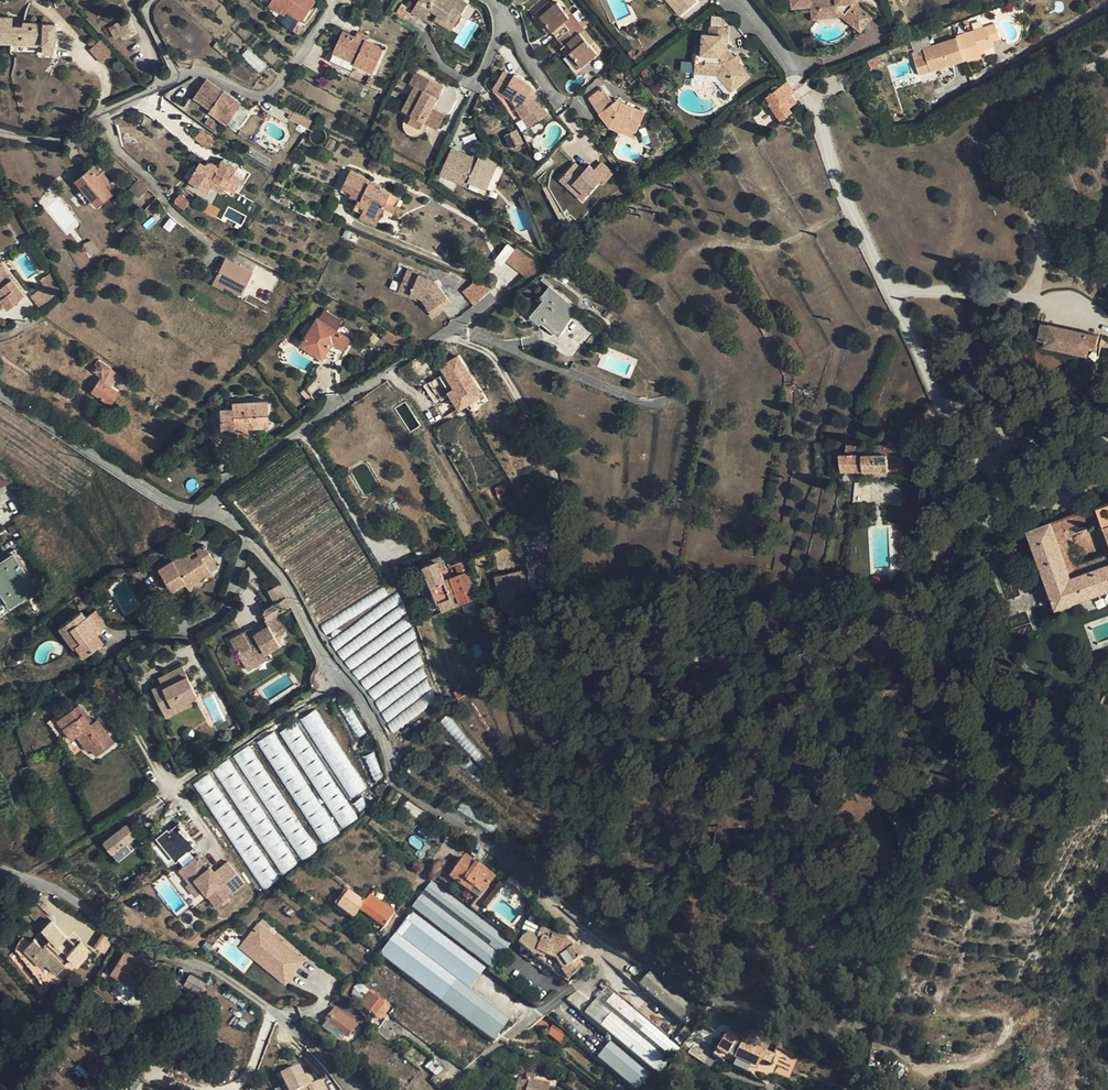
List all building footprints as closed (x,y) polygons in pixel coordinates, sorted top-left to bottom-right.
[(315,0),(273,0),(268,7),(294,31),(316,1),(315,0)] [(457,20),(468,1),(466,0),(419,0),(413,11),(426,19),(432,9),(438,13),(447,18),(449,15),(457,20)] [(673,7),(679,2),(684,9),(695,0),(667,0),(673,7)] [(799,3),(809,1),(810,6),(838,4),(852,15),(860,4),(855,0),(798,0),(799,3)] [(561,48),(566,55),(571,52),(582,65),(597,53),(581,32),(585,29),(572,14),(569,16),(558,2),(552,6),(548,2),(537,11),(564,45),(561,48)] [(679,14),(684,9),(679,2),(673,7),(679,14)] [(869,11),(860,4),(852,15),(838,4),(810,6),(811,14),(840,11),(858,25),(869,11)] [(452,28),(457,20),(449,15),(447,18),(438,13),(435,18),(452,28)] [(51,22),(23,21),(22,25),(13,25),(13,17),(0,16),(0,30),(1,30),(1,41),(12,41),(43,42),(43,52),(54,53),(55,34),(51,33),(51,22)] [(114,23),(115,24),(120,34),(121,36),(135,29),(128,16),(114,23)] [(707,22),(707,32),(707,36),(699,36),(699,46),(692,46),(692,61),(701,61),(701,64),(721,66),(734,83),(748,71),(737,59),(738,57),(738,55),(737,54),(736,52),(734,52),(732,53),(729,55),(725,50),(726,24),(707,22)] [(116,37),(120,34),(115,24),(110,27),(116,37)] [(981,56),(980,54),(978,49),(984,47),(993,45),(992,42),(1000,39),(994,24),(956,36),(957,37),(964,59),(964,61),(981,56)] [(330,51),(327,58),(352,70),(354,67),(356,63),(374,72),(385,48),(366,39),(364,43),(355,39),(356,36),(344,31),(334,53),(330,51)] [(358,31),(356,36),(355,39),(364,43),(366,39),(368,35),(358,31)] [(919,73),(964,59),(957,37),(923,48),(924,50),(912,53),(919,73)] [(116,51),(104,38),(92,48),(104,62),(116,51)] [(234,54),(219,41),(211,50),(225,64),(234,54)] [(242,56),(258,72),(265,65),(249,49),(242,56)] [(578,69),(582,65),(571,52),(566,55),(578,69)] [(731,86),(734,83),(721,66),(701,64),(701,61),(692,61),(691,68),(716,69),(731,86)] [(372,75),(374,72),(356,63),(354,67),(372,75)] [(502,72),(493,88),(501,93),(500,102),(516,121),(523,117),(529,126),(548,114),(531,89),(533,87),(512,75),(511,77),(502,72)] [(443,85),(417,73),(411,85),(417,88),(405,112),(411,115),(407,123),(406,126),(406,127),(407,134),(411,136),(415,138),(420,138),(424,136),(427,133),(432,125),(440,128),(447,115),(432,108),(443,85)] [(792,85),(787,78),(780,83),(782,86),(785,89),(786,88),(792,85)] [(223,90),(207,79),(195,97),(211,108),(210,110),(226,123),(242,103),(223,90)] [(795,89),(792,85),(786,88),(790,93),(795,89)] [(785,89),(782,86),(775,86),(773,88),(772,92),(766,96),(771,102),(769,104),(780,120),(791,111),(789,108),(796,102),(790,93),(786,88),(785,89)] [(491,91),(500,102),(501,93),(493,88),(491,91)] [(615,105),(612,101),(602,88),(588,98),(600,113),(602,111),(610,122),(610,127),(623,132),(625,127),(636,132),(644,113),(620,102),(615,105)] [(609,126),(610,127),(610,122),(602,111),(600,113),(609,126)] [(509,124),(502,127),(506,135),(513,148),(524,142),(517,129),(516,129),(514,127),(511,128),(509,124)] [(730,124),(720,130),(729,145),(740,138),(730,124)] [(634,136),(636,132),(625,127),(623,132),(634,136)] [(204,129),(198,134),(195,138),(208,149),(210,146),(216,140),(204,129)] [(470,159),(471,157),(451,148),(440,174),(466,185),(468,182),(484,189),(496,163),(479,155),(476,161),(470,159)] [(474,153),(471,157),(470,159),(476,161),(479,155),(474,153)] [(194,175),(212,187),(214,184),(224,191),(225,189),(228,186),(236,192),(245,179),(235,172),(238,167),(223,159),(221,161),(220,163),(217,164),(213,161),(211,160),(206,163),(202,161),(195,172),(195,173),(194,175)] [(582,173),(572,164),(560,178),(570,187),(574,182),(588,194),(599,180),(604,184),(613,174),(601,162),(594,169),(589,165),(582,173)] [(108,183),(110,181),(95,164),(77,180),(83,187),(91,196),(98,205),(114,191),(108,183)] [(369,182),(370,180),(351,170),(345,183),(355,188),(352,195),(359,198),(355,207),(363,210),(364,208),(380,216),(385,206),(388,201),(398,205),(403,195),(381,186),(381,187),(369,182)] [(209,191),(212,187),(194,175),(191,180),(209,191)] [(371,178),(370,180),(369,182),(381,187),(381,186),(382,183),(371,178)] [(117,188),(110,181),(108,183),(114,191),(117,188)] [(342,190),(352,195),(355,188),(345,183),(342,190)] [(234,195),(236,192),(228,186),(225,189),(234,195)] [(83,187),(77,191),(86,201),(91,196),(83,187)] [(190,201),(180,194),(174,201),(184,209),(190,201)] [(396,210),(398,205),(388,201),(385,206),(396,210)] [(377,223),(380,216),(364,208),(363,210),(361,216),(377,223)] [(542,267),(517,249),(507,262),(529,278),(542,267)] [(226,258),(212,284),(240,298),(253,272),(226,258)] [(0,262),(0,283),(2,285),(0,286),(0,296),(8,306),(25,294),(5,268),(2,262),(0,262)] [(558,267),(555,271),(561,276),(564,272),(558,267)] [(452,302),(444,292),(440,287),(428,282),(429,278),(408,269),(402,284),(414,288),(412,293),(421,296),(420,299),(429,311),(430,310),(434,316),(445,307),(452,302)] [(47,272),(40,276),(53,296),(59,292),(47,272)] [(435,280),(429,278),(428,282),(440,287),(435,280)] [(494,288),(476,281),(464,291),(475,304),(494,288)] [(402,284),(399,292),(419,300),(420,299),(421,296),(412,293),(414,288),(402,284)] [(53,297),(43,285),(31,295),(40,307),(53,297)] [(550,287),(543,295),(547,298),(534,314),(542,320),(545,316),(560,328),(576,309),(550,287)] [(338,331),(345,321),(336,315),(326,310),(320,320),(318,318),(302,344),(323,357),(333,342),(344,349),(351,339),(338,331)] [(1038,340),(1045,341),(1048,324),(1041,322),(1038,340)] [(1048,324),(1045,341),(1044,346),(1100,357),(1103,345),(1098,343),(1100,334),(1049,323),(1048,324)] [(625,332),(625,331),(621,326),(616,330),(625,341),(629,338),(625,332)] [(384,338),(393,343),(397,336),(388,332),(384,338)] [(409,337),(399,332),(397,336),(393,343),(403,348),(409,337)] [(446,392),(456,412),(483,398),(461,355),(439,366),(451,390),(446,392)] [(101,360),(97,365),(95,369),(103,376),(93,390),(110,403),(118,391),(111,385),(119,374),(112,368),(112,367),(102,360),(101,360)] [(151,398),(148,402),(155,407),(158,403),(151,398)] [(226,406),(221,407),(222,414),(225,414),(225,407),(226,407),(233,406),(233,402),(243,401),(244,398),(226,399),(226,406)] [(267,400),(243,401),(233,402),(233,406),(226,407),(225,407),(225,414),(222,414),(222,432),(235,431),(235,426),(248,425),(268,425),(267,400)] [(859,439),(846,439),(846,452),(839,452),(841,471),(905,470),(903,441),(888,440),(888,444),(874,444),(874,453),(859,452),(859,439)] [(0,468),(0,487),(14,481),(0,468)] [(1030,529),(1058,606),(1107,589),(1107,501),(1030,529)] [(199,577),(210,571),(205,563),(213,558),(204,544),(197,549),(199,553),(191,557),(189,553),(187,550),(169,562),(161,566),(159,568),(172,590),(186,582),(187,584),(199,577)] [(197,549),(189,553),(191,557),(199,553),(197,549)] [(432,562),(438,560),(444,557),(443,553),(430,558),(432,562)] [(13,554),(3,560),(0,563),(0,587),(10,604),(36,587),(13,554)] [(438,560),(441,570),(448,567),(444,557),(438,560)] [(217,566),(213,558),(205,563),(210,571),(217,566)] [(478,597),(466,559),(456,563),(467,601),(478,597)] [(445,579),(441,570),(438,560),(432,562),(424,565),(432,584),(445,579)] [(526,600),(531,598),(522,566),(516,567),(526,600)] [(526,600),(516,567),(502,571),(511,604),(526,600)] [(203,584),(199,577),(187,584),(191,590),(203,584)] [(449,598),(452,597),(447,584),(445,579),(432,584),(438,602),(449,598)] [(447,584),(452,597),(457,595),(459,594),(454,581),(447,584)] [(291,605),(279,584),(268,590),(273,598),(275,602),(271,605),(262,610),(267,618),(264,619),(268,625),(255,632),(247,637),(243,631),(230,638),(245,664),(266,652),(279,644),(275,636),(285,630),(276,613),(291,605)] [(452,597),(449,598),(453,606),(461,603),(457,595),(452,597)] [(449,598),(438,602),(442,611),(453,606),(449,598)] [(331,639),(393,732),(430,707),(422,695),(443,681),(389,600),(331,639)] [(107,624),(97,608),(86,616),(81,610),(69,619),(74,625),(71,627),(81,641),(75,645),(84,657),(104,642),(98,635),(96,632),(100,628),(107,624)] [(72,648),(75,645),(81,641),(71,627),(74,625),(69,619),(58,628),(72,648)] [(255,632),(251,626),(243,631),(247,637),(255,632)] [(269,658),(266,652),(245,664),(248,669),(269,658)] [(130,654),(127,656),(132,666),(136,664),(130,654)] [(161,683),(152,687),(163,710),(190,697),(197,694),(183,665),(167,673),(170,679),(161,683)] [(159,677),(161,683),(170,679),(167,673),(159,677)] [(166,717),(193,704),(190,697),(163,710),(166,717)] [(276,730),(258,740),(320,845),(341,832),(340,829),(359,818),(348,800),(365,790),(317,708),(297,720),(298,720),(277,732),(276,730)] [(86,709),(84,710),(83,712),(90,722),(94,720),(86,709)] [(58,718),(63,726),(68,722),(63,714),(58,718)] [(448,715),(440,721),(475,762),(482,756),(448,715)] [(212,771),(195,782),(261,890),(280,878),(279,876),(300,863),(299,862),(317,851),(251,744),(230,757),(230,758),(211,769),(212,771)] [(508,763),(501,769),(506,776),(514,770),(508,763)] [(403,794),(396,788),(388,799),(395,804),(403,794)] [(173,862),(195,846),(178,823),(156,839),(173,862)] [(136,835),(126,824),(104,841),(119,860),(132,849),(127,843),(136,835)] [(200,851),(181,864),(190,878),(196,874),(204,885),(217,902),(246,881),(230,858),(216,867),(214,869),(210,864),(200,851)] [(465,857),(457,867),(450,877),(458,884),(479,899),(494,878),(465,857)] [(453,890),(458,884),(450,877),(457,867),(445,858),(434,874),(453,890)] [(204,885),(196,874),(190,878),(188,879),(196,891),(204,885)] [(532,886),(517,874),(510,882),(525,894),(532,886)] [(462,1017),(495,970),(492,968),(512,942),(431,880),(411,907),(414,909),(379,954),(462,1017)] [(344,890),(334,904),(337,906),(347,892),(344,890)] [(296,891),(292,897),(308,909),(312,903),(296,891)] [(395,912),(370,894),(364,903),(348,891),(347,892),(337,906),(353,918),(359,910),(384,928),(395,912)] [(291,917),(295,912),(272,892),(262,901),(266,903),(270,900),(291,917)] [(263,918),(258,924),(266,930),(271,924),(263,918)] [(57,944),(61,941),(67,934),(51,920),(43,928),(42,929),(50,938),(41,946),(34,938),(29,943),(23,937),(19,941),(16,949),(44,985),(47,983),(57,983),(61,979),(56,973),(65,964),(65,962),(70,958),(67,954),(57,944)] [(266,930),(258,924),(246,940),(259,950),(257,952),(264,958),(266,956),(271,960),(269,964),(289,979),(304,960),(266,930)] [(518,942),(566,980),(580,971),(584,968),(579,958),(582,956),(574,945),(571,948),(567,941),(562,939),(552,936),(551,938),(539,933),(537,936),(527,931),(518,942)] [(93,948),(103,955),(112,942),(101,935),(93,948)] [(356,938),(353,943),(359,947),(362,943),(356,938)] [(70,950),(67,954),(70,958),(77,965),(91,950),(81,940),(70,950)] [(286,982),(289,979),(269,964),(271,960),(266,956),(264,958),(257,952),(259,950),(246,940),(240,946),(286,982)] [(70,950),(61,941),(57,944),(67,954),(70,950)] [(139,990),(143,984),(153,968),(125,951),(111,971),(139,990)] [(157,971),(153,968),(143,984),(147,986),(157,971)] [(495,970),(462,1017),(493,1040),(510,1019),(512,1021),(531,998),(495,970)] [(566,980),(570,983),(582,975),(580,971),(566,980)] [(670,980),(666,985),(650,972),(639,984),(686,1024),(702,1007),(670,980)] [(199,992),(205,982),(190,973),(184,983),(199,992)] [(658,1074),(681,1047),(607,985),(584,1013),(658,1074)] [(383,1002),(369,992),(360,1004),(374,1015),(383,1002)] [(661,1081),(572,1007),(559,1023),(638,1089),(653,1089),(661,1081)] [(325,1021),(326,1022),(344,1035),(347,1037),(357,1024),(336,1008),(325,1021)] [(322,1026),(341,1040),(344,1035),(326,1022),(322,1026)] [(723,1032),(716,1053),(733,1059),(740,1037),(723,1032)] [(418,1080),(370,1043),(359,1057),(401,1089),(411,1089),(418,1080)] [(761,1063),(766,1054),(758,1050),(753,1057),(761,1063)] [(301,1070),(282,1081),(285,1089),(327,1089),(323,1083),(311,1089),(308,1080),(305,1082),(301,1070)] [(549,1082),(518,1075),(515,1089),(547,1089),(549,1082)] [(411,1089),(431,1089),(418,1080),(411,1089)]
